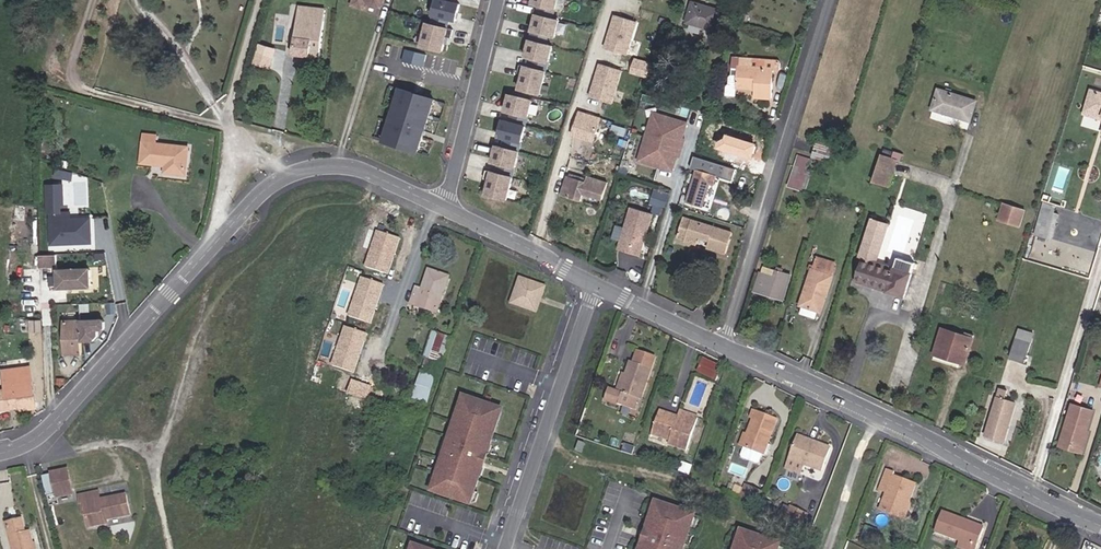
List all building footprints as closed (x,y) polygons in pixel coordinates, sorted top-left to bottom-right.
[(430,23),(427,22),(421,45),(442,51),(446,36),(451,37),(453,29),(447,27),(450,19),(456,20),(460,4),(454,2),(455,0),(436,0),(430,23)] [(557,0),(533,0),(533,1),(539,3),(525,54),(531,55),(529,64),(520,62),(517,70),(523,71),(519,86),(540,92),(553,44),(547,42),(549,33),(555,35),(559,18),(553,16),(557,0)] [(720,9),(695,0),(692,0),(685,19),(713,29),(720,9)] [(604,47),(630,53),(638,19),(612,13),(604,47)] [(326,17),(299,14),(294,52),(322,55),(326,17)] [(426,55),(405,48),(403,54),(424,61),(426,55)] [(255,51),(253,63),(272,66),(274,54),(255,51)] [(769,96),(771,68),(751,67),(752,58),(740,58),(740,64),(736,64),(735,66),(730,65),(729,73),(727,75),(727,83),(724,85),(724,94),(733,94),(734,85),(752,87),(752,95),(769,96)] [(780,68),(781,60),(752,58),(751,67),(771,68),(780,68)] [(970,121),(977,99),(938,86),(930,108),(970,121)] [(417,151),(434,98),(399,87),(382,140),(417,151)] [(1088,87),(1083,108),(1100,113),(1100,91),(1088,87)] [(589,89),(586,96),(592,98),(591,101),(602,104),(604,95),(589,89)] [(506,198),(532,98),(509,92),(504,109),(510,110),(508,119),(502,118),(498,134),(504,136),(502,145),(495,143),(491,160),(497,161),(495,170),(486,168),(483,176),(489,178),(485,192),(506,198)] [(583,95),(579,107),(600,114),(602,109),(590,105),(591,101),(592,98),(586,96),(583,95)] [(616,113),(619,103),(613,101),(610,111),(616,113)] [(600,114),(579,107),(571,132),(593,139),(600,114)] [(1083,108),(1081,111),(1100,117),(1100,113),(1083,108)] [(652,109),(637,161),(674,172),(689,120),(652,109)] [(934,110),(932,116),(969,129),(971,123),(934,110)] [(832,145),(817,141),(812,156),(828,161),(832,145)] [(142,142),(141,163),(148,164),(163,166),(162,171),(184,173),(187,147),(142,142)] [(888,184),(896,158),(880,153),(872,179),(888,184)] [(801,188),(807,170),(811,158),(796,154),(787,184),(801,188)] [(72,178),(73,170),(56,168),(55,177),(72,178)] [(703,205),(710,185),(714,186),(717,176),(698,170),(687,200),(703,205)] [(600,199),(606,180),(588,174),(586,180),(566,174),(560,191),(581,198),(582,193),(600,199)] [(90,218),(71,219),(71,211),(61,211),(61,204),(65,204),(64,184),(49,184),(49,211),(52,211),(52,243),(91,243),(90,218)] [(666,206),(670,193),(655,189),(651,201),(666,206)] [(1025,208),(1004,201),(998,218),(1021,225),(1025,208)] [(1042,202),(1039,235),(1055,237),(1058,204),(1042,202)] [(652,212),(631,205),(618,247),(639,254),(652,212)] [(707,240),(711,224),(682,215),(678,230),(687,234),(685,238),(693,241),(695,236),(707,240)] [(872,219),(864,244),(881,249),(889,225),(872,219)] [(731,230),(711,224),(707,240),(705,245),(725,252),(731,230)] [(860,256),(862,257),(877,262),(881,249),(864,244),(860,256)] [(367,266),(373,250),(359,245),(350,271),(363,275),(366,265),(367,266)] [(391,255),(380,252),(373,275),(383,278),(391,255)] [(57,269),(55,257),(39,259),(40,271),(57,269)] [(877,262),(862,257),(855,280),(904,295),(910,272),(877,262)] [(816,258),(812,269),(831,275),(835,264),(816,258)] [(763,266),(761,273),(773,277),(775,270),(763,266)] [(440,302),(449,276),(429,269),(422,288),(416,286),(411,302),(436,310),(438,301),(440,302)] [(831,275),(812,269),(800,304),(819,311),(831,275)] [(93,288),(92,270),(60,272),(61,290),(93,288)] [(773,277),(761,273),(758,272),(754,289),(782,297),(789,274),(775,270),(773,277)] [(544,284),(547,274),(539,271),(535,281),(544,284)] [(361,275),(347,315),(372,323),(385,283),(361,275)] [(539,310),(546,287),(523,279),(515,303),(539,310)] [(355,372),(369,332),(345,324),(331,363),(355,372)] [(104,327),(81,328),(82,349),(95,349),(100,343),(100,338),(105,338),(106,336),(106,329),(104,327)] [(964,363),(973,337),(940,327),(932,353),(964,363)] [(81,328),(64,328),(66,362),(83,361),(82,349),(81,328)] [(453,339),(431,331),(423,354),(446,361),(453,339)] [(1022,361),(1028,341),(1015,337),(1009,357),(1022,361)] [(621,388),(617,386),(612,385),(607,399),(635,408),(639,398),(641,398),(656,357),(637,350),(633,363),(630,362),(626,373),(621,388)] [(721,367),(705,359),(699,372),(715,380),(721,367)] [(13,389),(33,386),(30,369),(6,372),(8,379),(12,378),(13,389)] [(440,377),(421,371),(406,417),(424,423),(440,377)] [(622,372),(617,386),(621,388),(626,373),(622,372)] [(10,407),(18,407),(19,410),(35,407),(33,386),(13,389),(0,391),(0,400),(9,400),(10,407)] [(998,387),(984,434),(1004,440),(1015,402),(1004,399),(1007,390),(998,387)] [(492,445),(501,420),(498,419),(502,409),(467,397),(434,490),(471,503),(481,477),(478,476),(489,444),(492,445)] [(10,407),(9,400),(0,400),(0,408),(5,408),(10,407)] [(1073,404),(1062,440),(1086,448),(1091,429),(1089,427),(1095,410),(1073,404)] [(777,418),(757,410),(743,445),(745,446),(742,453),(743,456),(757,462),(760,460),(763,453),(764,453),(764,452),(767,454),(771,443),(768,442),(777,418)] [(653,433),(659,435),(667,412),(661,411),(653,433)] [(667,412),(659,435),(670,439),(669,443),(687,448),(697,416),(680,411),(679,416),(667,412)] [(829,447),(797,436),(786,467),(799,472),(803,463),(821,470),(829,447)] [(1086,448),(1062,440),(1061,444),(1085,451),(1086,448)] [(585,455),(588,445),(582,443),(579,454),(585,455)] [(689,472),(691,464),(684,462),(681,469),(689,472)] [(903,515),(908,501),(915,483),(893,475),(894,471),(886,468),(879,489),(887,492),(881,508),(903,515)] [(52,473),(58,496),(73,493),(67,469),(52,473)] [(758,504),(763,491),(754,487),(748,485),(743,498),(758,504)] [(83,503),(85,511),(89,527),(105,524),(104,520),(110,518),(130,514),(126,495),(100,501),(98,490),(77,495),(80,504),(83,503)] [(912,502),(908,501),(903,515),(907,517),(912,502)] [(696,517),(658,504),(648,533),(656,535),(654,540),(649,538),(647,546),(644,545),(643,548),(685,548),(696,517)] [(945,510),(937,532),(961,540),(959,546),(966,548),(974,548),(982,527),(968,521),(969,519),(945,510)] [(801,534),(806,524),(791,518),(787,527),(801,534)] [(13,548),(34,548),(29,531),(24,532),(20,519),(7,523),(13,548)] [(781,547),(743,534),(738,548),(780,548),(781,547)]
